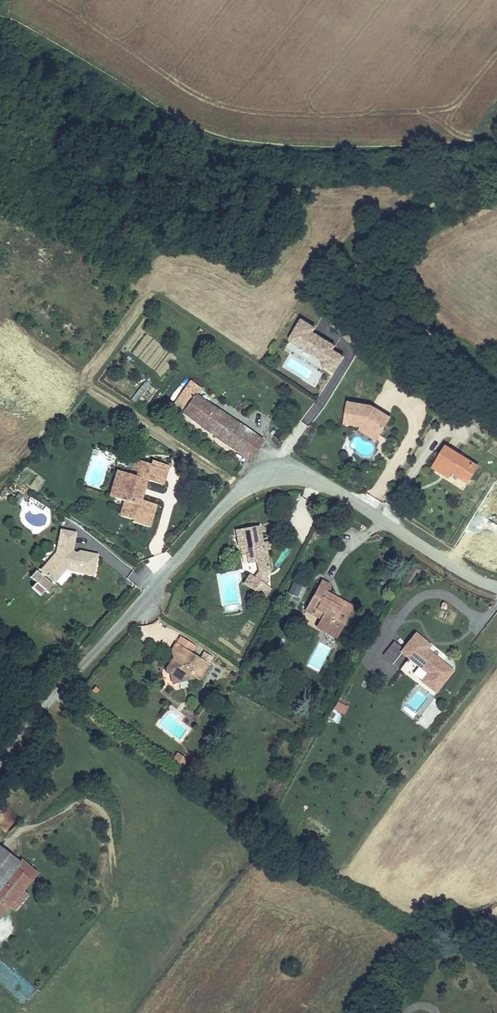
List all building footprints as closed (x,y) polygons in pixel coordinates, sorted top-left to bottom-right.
[(334,375),(344,357),(334,352),(336,347),(313,335),(316,329),(299,320),(283,349),(334,375)] [(146,381),(133,397),(138,401),(151,385),(146,381)] [(183,413),(183,412),(227,443),(240,452),(241,451),(251,459),(257,451),(247,443),(254,434),(240,425),(196,396),(202,388),(192,381),(174,406),(183,413)] [(391,419),(372,407),(371,407),(349,403),(345,424),(363,427),(364,425),(381,435),(391,419)] [(381,435),(364,425),(363,427),(361,431),(377,441),(381,435)] [(257,451),(264,441),(254,434),(247,443),(257,451)] [(447,447),(434,468),(450,477),(452,472),(469,483),(479,467),(447,447)] [(134,459),(131,470),(138,472),(142,461),(134,459)] [(164,485),(169,465),(152,460),(151,464),(142,461),(138,472),(137,476),(123,472),(115,498),(125,501),(121,516),(133,520),(133,522),(150,528),(157,504),(142,499),(147,480),(164,485)] [(123,472),(118,470),(109,496),(115,498),(123,472)] [(260,526),(237,530),(240,547),(242,547),(248,546),(250,553),(247,553),(249,564),(257,562),(259,573),(271,571),(267,550),(264,550),(260,526)] [(73,550),(77,536),(76,535),(76,533),(62,530),(59,543),(58,548),(61,548),(54,557),(55,558),(43,570),(47,574),(47,575),(50,577),(51,577),(55,581),(66,569),(94,575),(98,556),(80,552),(78,553),(75,553),(73,550)] [(126,578),(133,570),(114,554),(107,562),(126,578)] [(37,571),(31,577),(37,583),(32,588),(41,596),(46,591),(50,594),(55,588),(37,571)] [(256,578),(266,585),(269,581),(266,578),(271,571),(259,573),(256,578)] [(245,584),(265,598),(271,589),(266,585),(256,578),(251,575),(245,584)] [(322,581),(306,610),(314,614),(317,609),(324,613),(317,626),(328,632),(331,627),(340,632),(354,608),(339,599),(337,603),(333,601),(335,597),(327,592),(330,586),(322,581)] [(295,583),(289,594),(298,598),(304,587),(295,583)] [(340,632),(331,627),(328,632),(337,638),(340,632)] [(416,635),(402,652),(430,674),(440,661),(427,650),(430,646),(416,635)] [(177,643),(191,652),(195,645),(181,636),(177,643)] [(382,657),(391,663),(401,648),(392,642),(382,657)] [(191,652),(177,643),(173,650),(181,655),(178,659),(175,657),(166,671),(172,674),(173,683),(196,678),(199,680),(210,664),(203,659),(191,652)] [(207,653),(203,659),(210,664),(214,658),(207,653)] [(340,724),(347,706),(335,702),(329,720),(340,724)] [(187,759),(182,755),(180,759),(175,756),(171,763),(180,769),(187,759)] [(20,862),(0,847),(0,887),(20,862)] [(20,862),(0,887),(0,918),(36,876),(20,862)] [(435,946),(441,951),(448,943),(442,938),(435,946)]
